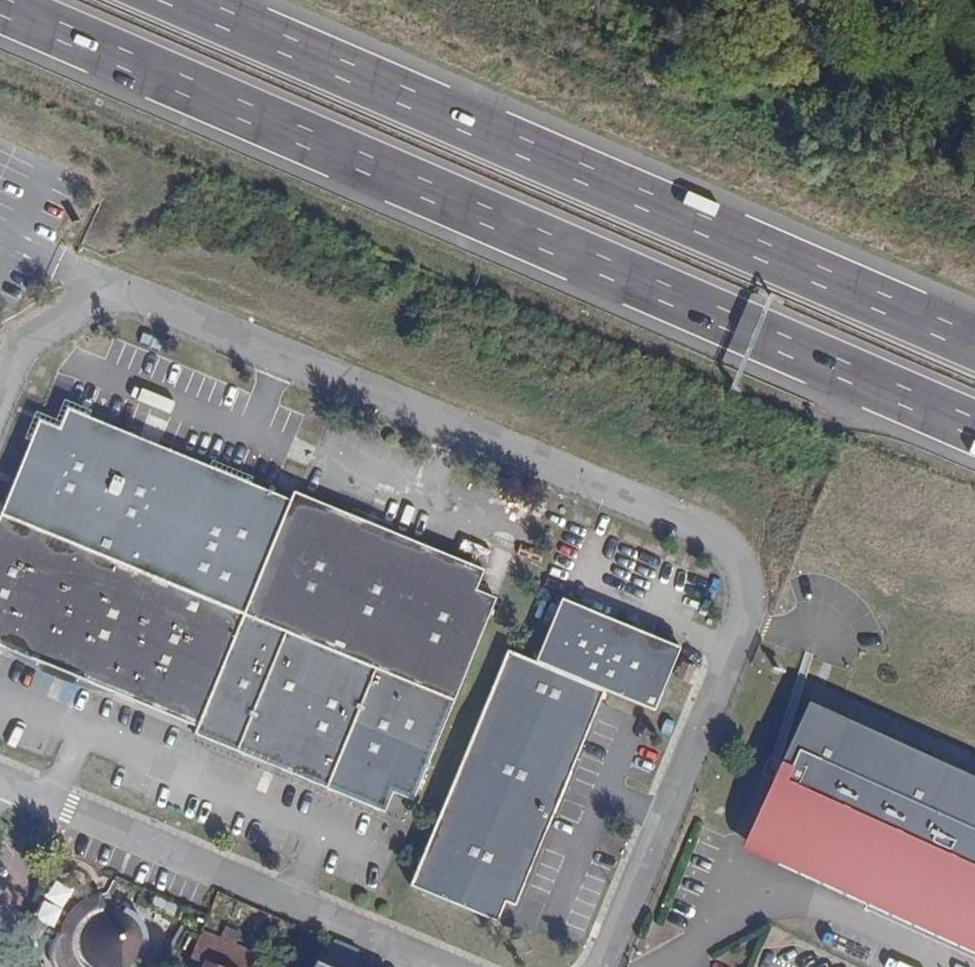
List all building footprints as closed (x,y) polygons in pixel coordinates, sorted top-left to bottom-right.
[(2,513),(1,515),(245,616),(245,615),(292,501),(69,408),(61,429),(40,420),(2,513)] [(484,570),(296,493),(292,501),(245,615),(245,616),(454,702),(496,599),(477,591),(484,570)] [(198,728),(245,616),(1,515),(0,518),(0,646),(198,728)] [(605,691),(654,712),(680,649),(561,599),(534,662),(605,691)] [(198,728),(195,735),(385,813),(394,793),(413,801),(454,702),(245,616),(198,728)] [(482,714),(411,887),(498,923),(506,903),(517,906),(605,691),(534,662),(508,651),(482,714)] [(860,704),(854,719),(883,731),(890,716),(860,704)] [(974,857),(974,799),(811,725),(753,851),(974,951),(974,870),(970,867),(974,857)] [(141,943),(132,921),(110,912),(89,921),(79,942),(79,944),(88,964),(95,966),(125,966),(131,965),(141,943)] [(191,958),(205,964),(204,966),(211,966),(210,966),(215,955),(238,965),(245,948),(202,930),(191,958)] [(312,966),(355,966),(359,954),(333,945),(328,957),(317,953),(312,966)]
